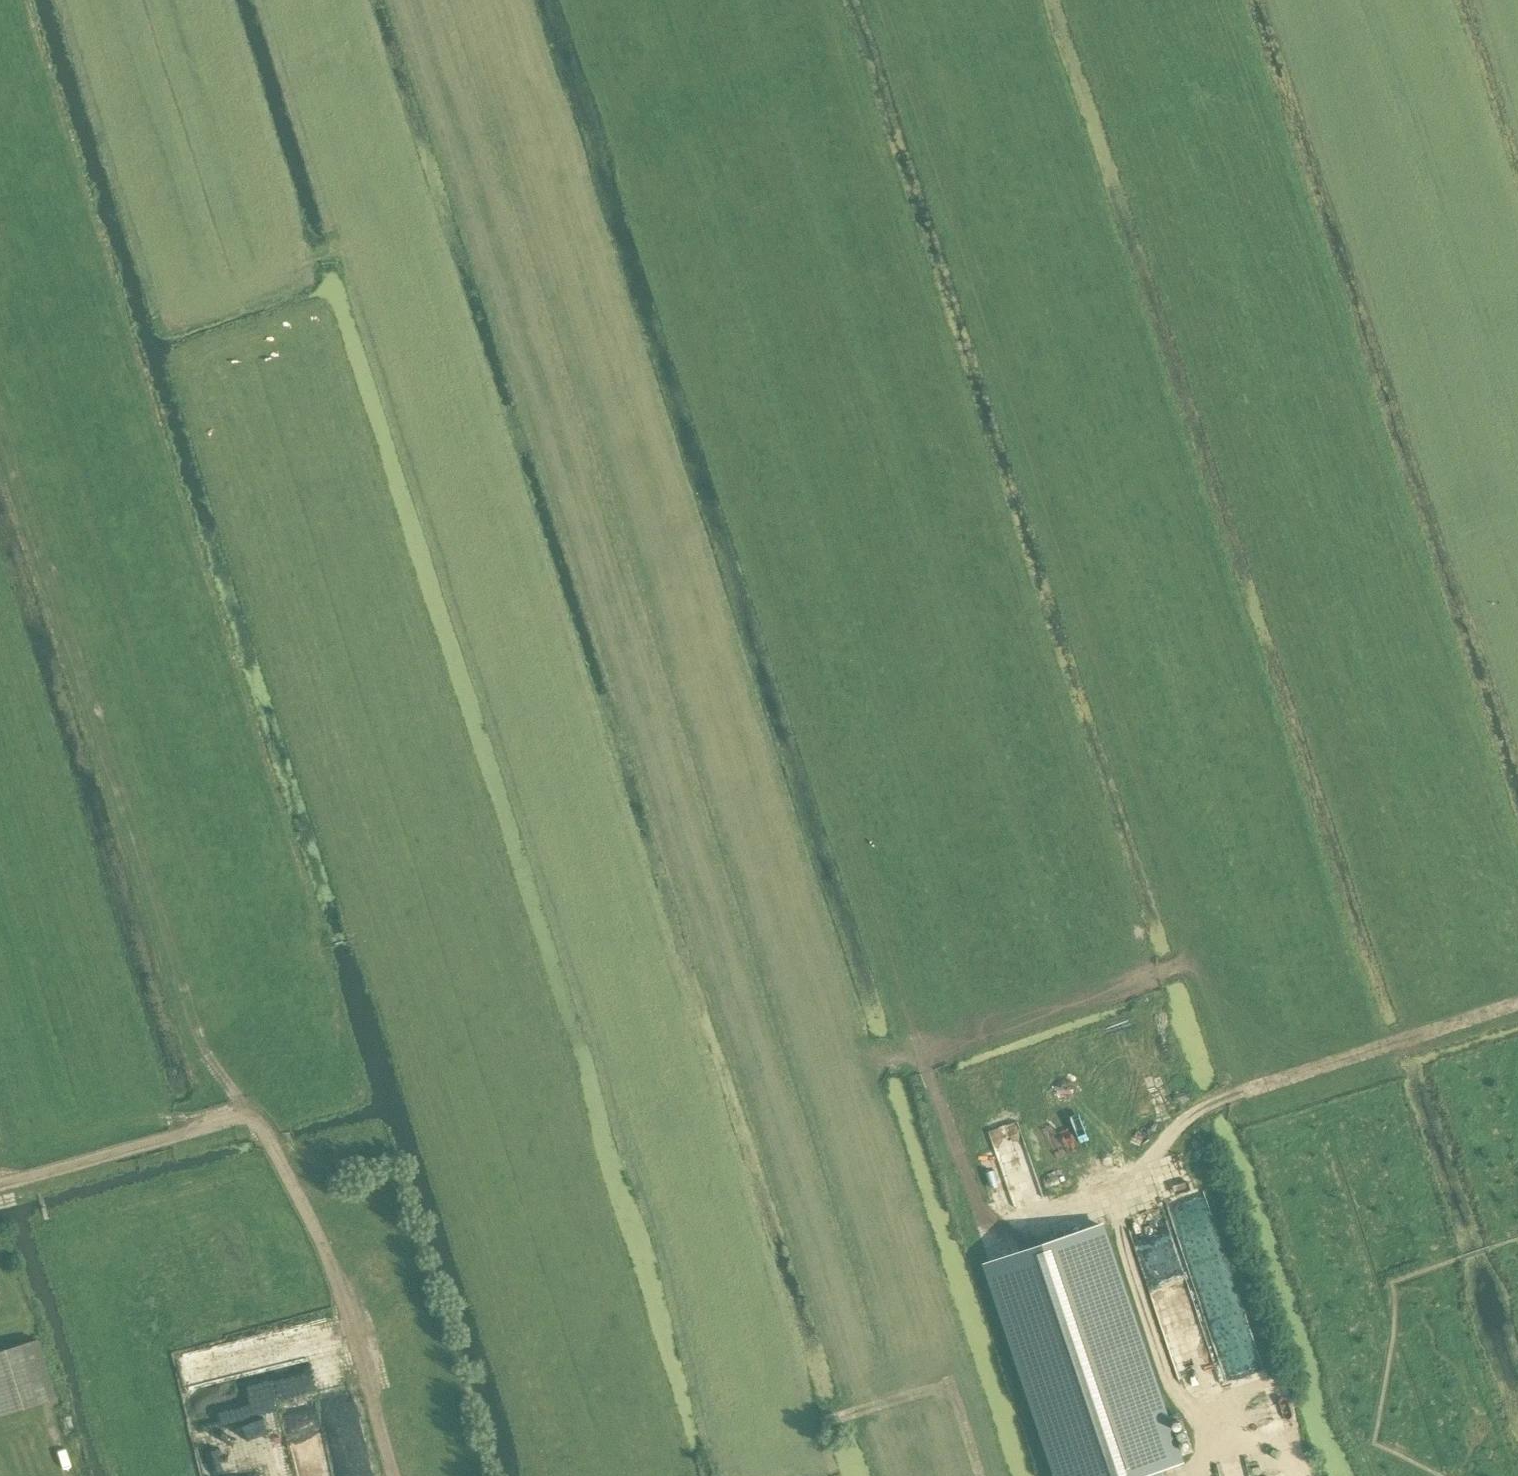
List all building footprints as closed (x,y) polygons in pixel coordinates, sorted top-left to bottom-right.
[(988,1264),(1059,1475),(1161,1475),(1159,1469),(1181,1462),(1102,1225),(988,1264)] [(36,1340),(0,1351),(0,1415),(54,1398),(36,1340)]
